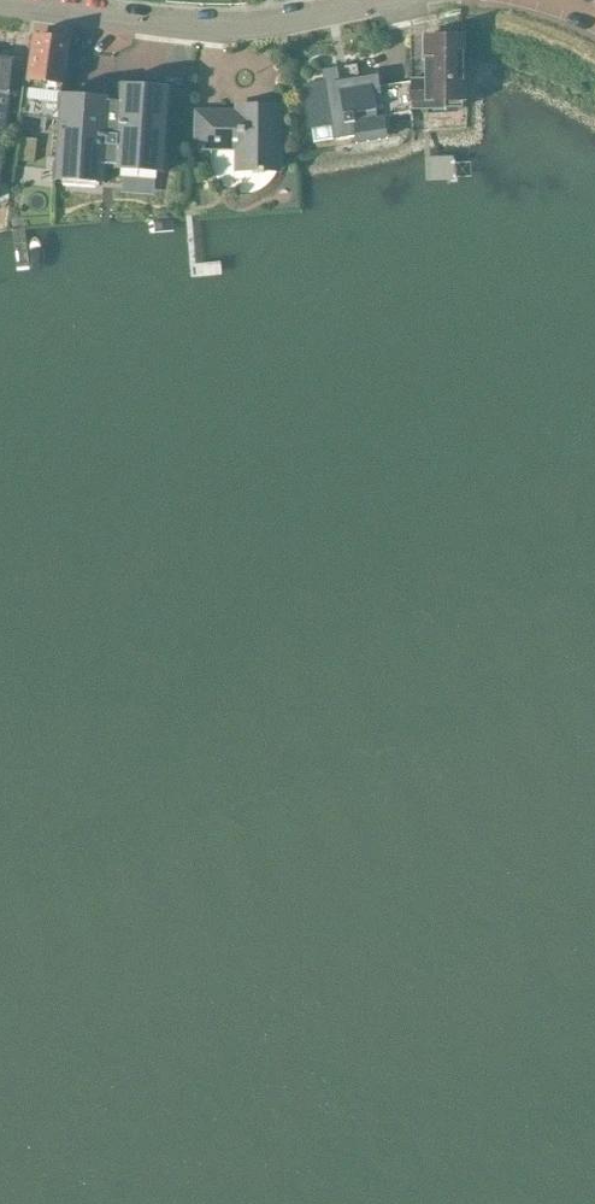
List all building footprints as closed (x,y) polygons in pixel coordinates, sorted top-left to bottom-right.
[(414,108),(416,108),(429,107),(429,100),(445,99),(446,107),(464,106),(461,34),(425,36),(426,78),(412,79),(414,108)] [(28,39),(19,116),(61,121),(61,97),(67,43),(67,41),(63,41),(61,37),(53,36),(47,39),(35,37),(35,40),(28,39)] [(12,60),(0,59),(0,163),(12,60)] [(307,83),(314,132),(316,142),(390,131),(388,117),(393,117),(390,100),(384,101),(380,75),(359,78),(357,63),(322,68),(324,80),(307,83)] [(169,91),(170,89),(120,86),(120,87),(121,87),(120,94),(107,93),(107,100),(61,97),(61,121),(57,178),(56,178),(55,179),(104,183),(105,181),(104,181),(105,166),(114,167),(114,169),(164,172),(164,171),(163,171),(168,91),(169,91)] [(196,111),(196,141),(196,146),(237,147),(237,169),(278,169),(278,106),(237,105),(237,112),(196,111)]
